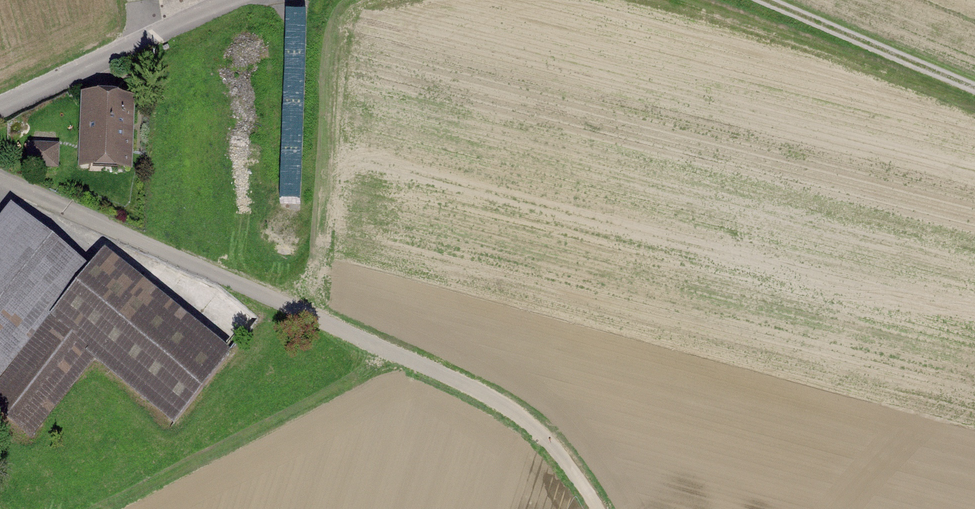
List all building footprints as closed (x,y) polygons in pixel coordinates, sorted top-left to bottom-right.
[(102,97),(79,97),(78,173),(135,173),(136,98),(102,97)] [(0,216),(0,418),(33,443),(94,365),(175,428),(231,356),(102,257),(87,271),(6,208),(0,216)]
